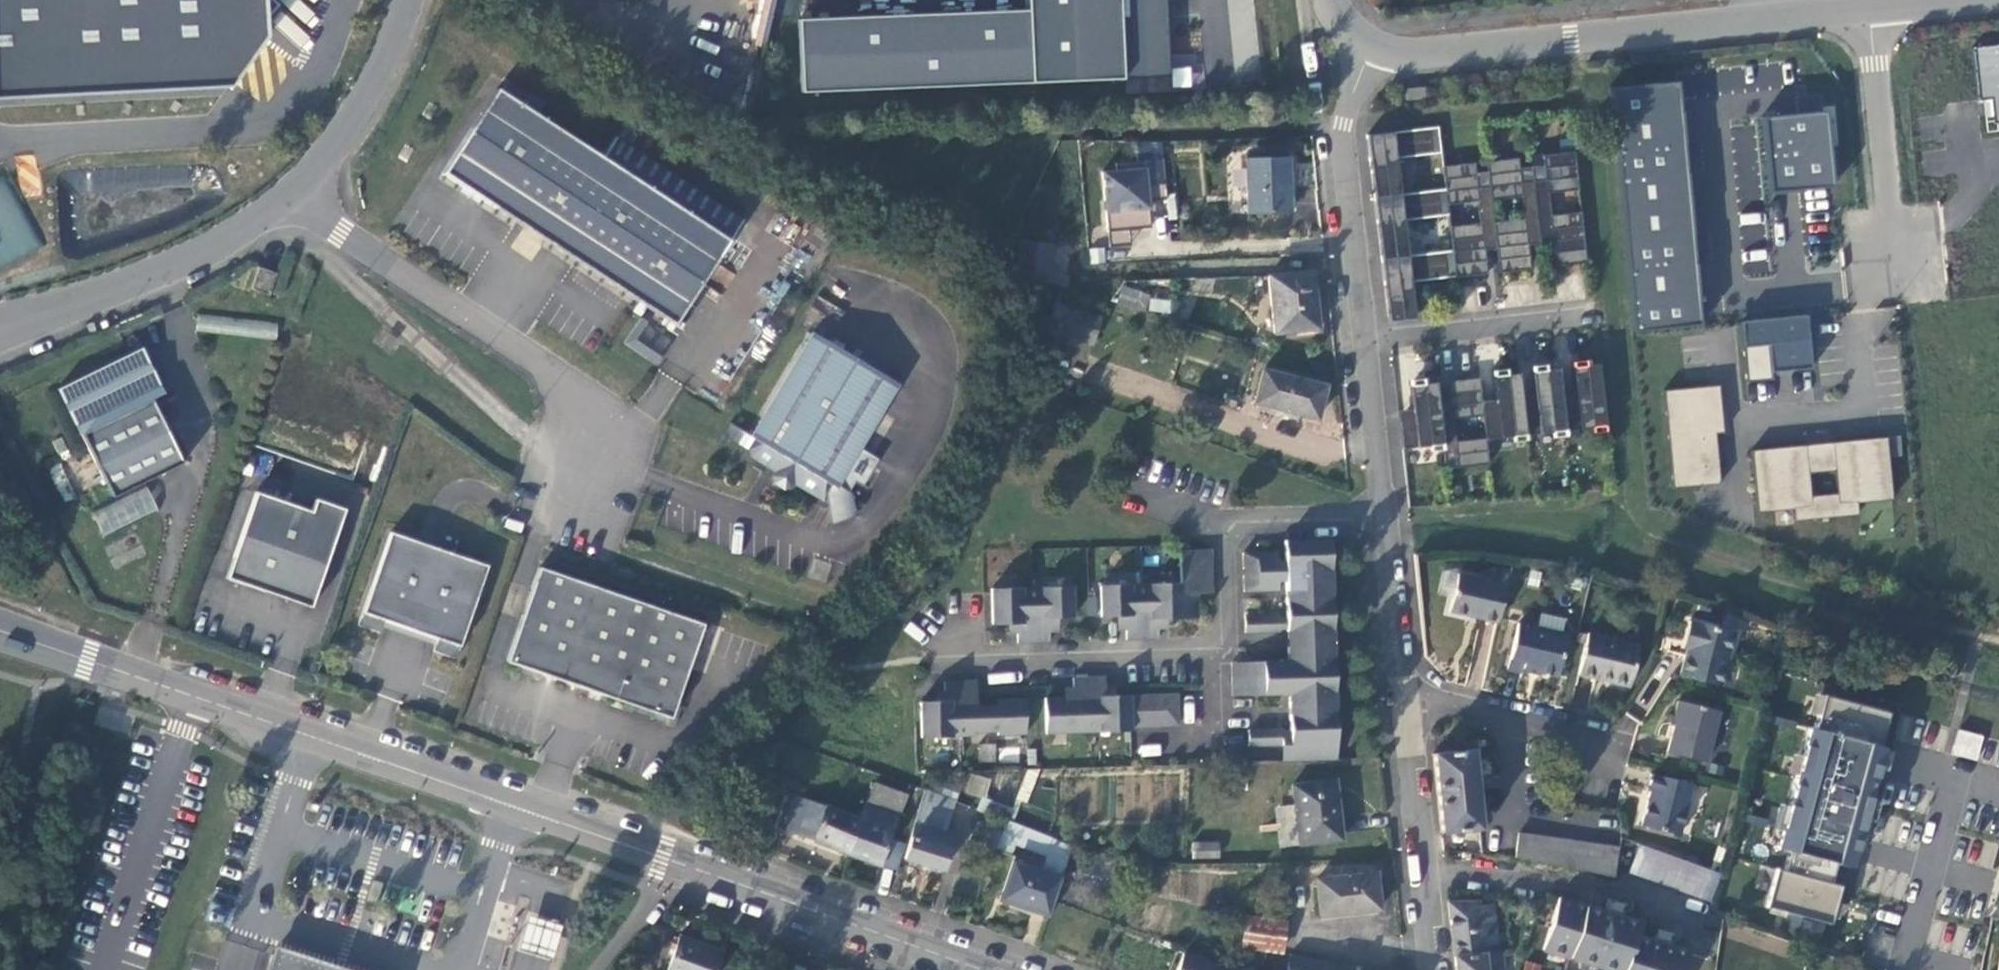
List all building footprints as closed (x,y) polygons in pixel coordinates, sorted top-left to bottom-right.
[(221,84),(261,33),(259,0),(0,0),(0,95),(221,84)] [(769,21),(775,0),(763,0),(758,18),(769,21)] [(1032,84),(1171,78),(1167,0),(1028,0),(1032,84)] [(1977,46),(1983,122),(1998,120),(1998,44),(1977,46)] [(1191,67),(1172,67),(1173,86),(1192,86),(1191,67)] [(1676,84),(1610,90),(1633,335),(1700,327),(1696,282),(1676,84)] [(1417,86),(1399,87),(1400,98),(1418,96),(1417,86)] [(598,158),(492,91),(438,176),(671,326),(739,220),(611,138),(598,158)] [(1763,121),(1770,195),(1826,189),(1833,188),(1826,114),(1763,121)] [(1439,127),(1369,135),(1376,196),(1402,194),(1398,158),(1442,153),(1439,127)] [(1544,180),(1534,182),(1540,245),(1551,243),(1553,267),(1586,264),(1580,213),(1550,216),(1547,194),(1578,191),(1574,152),(1541,156),(1544,180)] [(1248,157),(1247,212),(1291,212),(1291,157),(1248,157)] [(1521,158),(1487,161),(1490,186),(1492,200),(1523,197),(1525,219),(1494,222),(1497,249),(1500,273),(1533,270),(1530,246),(1540,245),(1534,182),(1523,183),(1521,158)] [(1164,200),(1162,160),(1115,162),(1115,169),(1101,170),(1103,230),(1147,228),(1146,201),(1164,200)] [(1453,251),(1456,277),(1489,274),(1486,250),(1497,249),(1494,222),(1492,200),(1490,186),(1480,187),(1477,163),(1444,166),(1446,189),(1448,205),(1479,202),(1481,224),(1450,227),(1453,251)] [(1402,194),(1376,196),(1383,258),(1409,255),(1405,220),(1449,215),(1448,205),(1446,189),(1402,194)] [(1166,221),(1174,221),(1173,196),(1165,196),(1166,221)] [(1735,218),(1745,249),(1739,251),(1747,277),(1773,269),(1755,212),(1735,218)] [(1017,258),(1006,270),(1066,287),(1066,267),(1045,262),(1047,258),(1050,246),(1022,238),(1017,258)] [(1412,281),(1456,277),(1453,251),(1409,255),(1383,258),(1385,284),(1389,320),(1416,317),(1412,281)] [(267,294),(274,273),(256,266),(249,289),(267,294)] [(1271,280),(1275,333),(1316,330),(1312,276),(1271,280)] [(1135,284),(1121,302),(1143,308),(1149,289),(1135,284)] [(1148,310),(1170,312),(1171,299),(1149,297),(1148,310)] [(1096,315),(1061,304),(1051,333),(1086,344),(1096,315)] [(1772,372),(1812,368),(1807,314),(1740,321),(1746,382),(1773,379),(1772,372)] [(276,338),(278,322),(197,315),(195,331),(276,338)] [(643,322),(639,318),(621,344),(654,365),(659,358),(631,341),(643,322)] [(810,331),(749,436),(753,438),(753,439),(747,448),(749,456),(774,471),(771,475),(773,482),(783,488),(790,487),(793,482),(822,499),(831,484),(835,487),(897,382),(810,331)] [(392,343),(384,337),(380,343),(388,349),(392,343)] [(180,460),(128,354),(55,389),(108,496),(180,460)] [(1561,400),(1565,429),(1604,425),(1597,362),(1572,365),(1574,389),(1575,399),(1561,400)] [(1561,391),(1558,367),(1532,369),(1535,394),(1536,403),(1522,405),(1525,433),(1565,429),(1561,400),(1561,391)] [(1325,385),(1262,370),(1254,404),(1317,419),(1325,385)] [(1496,407),(1483,409),(1486,438),(1525,433),(1522,405),(1521,395),(1518,371),(1493,374),(1495,398),(1496,407)] [(1436,389),(1442,443),(1445,467),(1488,462),(1486,438),(1483,409),(1482,399),(1479,375),(1447,379),(1448,388),(1436,389)] [(1411,407),(1412,415),(1400,417),(1403,447),(1442,443),(1436,389),(1435,380),(1409,383),(1411,407)] [(1663,391),(1672,489),(1720,485),(1715,434),(1710,386),(1663,391)] [(1710,386),(1715,434),(1723,433),(1719,386),(1710,386)] [(1574,389),(1561,391),(1561,400),(1575,399),(1574,389)] [(1521,395),(1522,405),(1536,403),(1535,394),(1521,395)] [(1482,399),(1483,409),(1496,407),(1495,398),(1482,399)] [(1412,415),(1411,407),(1399,408),(1400,417),(1412,415)] [(1793,510),(1794,522),(1859,516),(1858,504),(1893,501),(1887,438),(1832,443),(1833,453),(1807,455),(1806,446),(1751,451),(1757,514),(1793,510)] [(1806,446),(1807,455),(1833,453),(1832,443),(1806,446)] [(103,537),(158,510),(147,486),(91,513),(103,537)] [(254,489),(225,575),(310,605),(344,506),(314,496),(310,508),(254,489)] [(390,531),(358,624),(380,632),(384,620),(437,639),(433,650),(455,658),(488,565),(390,531)] [(1279,570),(1279,553),(1245,555),(1246,593),(1280,592),(1280,575),(1286,575),(1288,616),(1288,633),(1289,662),(1232,665),(1234,697),(1291,697),(1292,730),(1293,747),(1286,748),(1286,762),(1339,760),(1331,540),(1286,542),(1286,570),(1279,570)] [(1100,587),(1101,618),(1117,617),(1126,617),(1126,631),(1128,640),(1160,639),(1160,629),(1159,620),(1168,620),(1199,619),(1199,594),(1213,594),(1212,551),(1181,551),(1183,583),(1100,587)] [(701,626),(537,569),(504,663),(530,673),(668,721),(701,626)] [(1504,582),(1456,571),(1447,608),(1495,620),(1504,582)] [(1017,625),(1017,634),(1018,643),(1050,642),(1050,633),(1050,620),(1058,619),(1075,619),(1073,587),(992,590),(993,624),(1009,625),(1017,625)] [(1281,633),(1280,616),(1247,618),(1247,634),(1281,633)] [(1280,616),(1281,633),(1288,633),(1288,616),(1280,616)] [(1126,631),(1126,617),(1117,617),(1118,631),(1126,631)] [(1565,628),(1517,617),(1507,664),(1524,667),(1524,663),(1556,670),(1565,628)] [(1059,633),(1058,619),(1050,620),(1050,633),(1059,633)] [(1159,620),(1160,629),(1168,629),(1168,620),(1159,620)] [(1681,646),(1686,647),(1692,622),(1688,621),(1681,646)] [(1732,631),(1692,622),(1686,647),(1679,674),(1719,684),(1732,631)] [(1017,634),(1017,625),(1009,625),(1009,634),(1017,634)] [(1638,641),(1588,630),(1579,671),(1597,675),(1598,673),(1607,675),(1607,677),(1628,682),(1638,641)] [(1107,697),(1106,688),(1105,679),(1073,679),(1074,688),(1075,697),(1065,698),(1049,699),(1051,737),(1132,734),(1132,729),(1179,727),(1178,695),(1116,697),(1107,697)] [(1007,706),(997,707),(977,707),(975,682),(944,683),(944,692),(944,703),(936,703),(914,703),(914,740),(979,738),(978,735),(1004,734),(1004,738),(1032,737),(1031,700),(1007,700),(1007,706)] [(1065,698),(1075,697),(1074,688),(1065,689),(1065,698)] [(1107,697),(1116,697),(1115,688),(1106,688),(1107,697)] [(1766,906),(1833,924),(1844,884),(1833,881),(1837,865),(1853,870),(1888,740),(1880,738),(1889,705),(1825,688),(1816,724),(1810,722),(1775,848),(1791,852),(1786,870),(1776,867),(1766,906)] [(944,703),(944,692),(936,692),(936,703),(944,703)] [(1718,711),(1675,701),(1671,719),(1675,720),(1667,754),(1705,763),(1718,711)] [(1285,731),(1285,748),(1286,748),(1293,747),(1292,730),(1285,731)] [(1952,755),(1979,760),(1983,735),(1956,730),(1952,755)] [(1285,748),(1285,731),(1250,732),(1251,747),(1285,748)] [(1470,750),(1433,754),(1441,832),(1479,828),(1470,750)] [(970,773),(965,792),(986,798),(991,778),(970,773)] [(1692,784),(1651,774),(1647,790),(1651,790),(1642,824),(1680,833),(1692,784)] [(1339,839),(1332,779),(1291,784),(1298,845),(1339,839)] [(873,784),(869,795),(901,806),(905,795),(873,784)] [(944,814),(949,799),(923,790),(919,806),(939,812),(944,814)] [(888,841),(901,806),(869,795),(858,823),(846,855),(879,867),(888,841)] [(781,832),(793,836),(804,804),(793,800),(781,832)] [(793,836),(846,855),(858,823),(804,804),(793,836)] [(919,806),(914,825),(933,831),(939,812),(919,806)] [(933,831),(914,825),(903,859),(943,871),(953,837),(933,831)] [(1518,833),(1515,857),(1554,863),(1613,877),(1617,847),(1518,833)] [(904,847),(888,841),(879,867),(894,873),(904,847)] [(1192,841),(1192,857),(1219,858),(1219,842),(1192,841)] [(1667,881),(1675,857),(1638,845),(1630,869),(1667,881)] [(1719,872),(1675,857),(1667,881),(1665,886),(1711,902),(1719,872)] [(1002,902),(1050,919),(1063,881),(1016,864),(1002,902)] [(1382,910),(1378,873),(1319,880),(1324,917),(1382,910)] [(1591,891),(1587,903),(1601,908),(1605,895),(1591,891)] [(1601,965),(1605,966),(1617,969),(1711,969),(1714,959),(1650,938),(1635,932),(1616,926),(1620,914),(1609,911),(1601,908),(1587,903),(1558,894),(1541,945),(1579,957),(1601,965)] [(1478,899),(1450,901),(1456,955),(1498,951),(1492,902),(1479,903),(1478,899)] [(560,922),(526,912),(521,929),(516,946),(550,956),(560,922)] [(1285,925),(1247,919),(1242,947),(1281,954),(1285,925)] [(1638,921),(1635,932),(1650,938),(1654,926),(1638,921)] [(681,935),(668,969),(714,969),(721,950),(681,935)] [(269,951),(263,969),(327,969),(269,951)] [(1501,951),(1498,951),(1456,955),(1457,969),(1502,969),(1501,951)] [(1184,955),(1178,969),(1222,969),(1184,955)] [(1594,969),(1600,969),(1601,965),(1579,957),(1576,964),(1594,969)] [(1295,958),(1292,969),(1326,969),(1327,963),(1295,958)]
